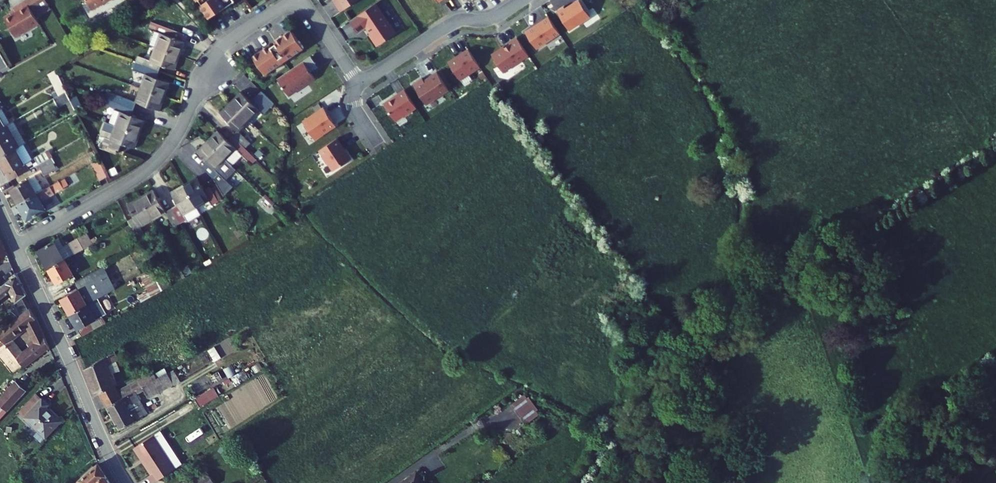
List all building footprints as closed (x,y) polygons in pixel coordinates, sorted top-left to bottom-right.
[(29,0),(23,0),(15,4),(17,7),(6,14),(17,34),(41,20),(37,12),(29,0)] [(37,12),(51,3),(49,0),(29,0),(37,12)] [(205,2),(213,15),(225,8),(237,0),(208,0),(205,2)] [(346,11),(363,0),(339,0),(346,11)] [(402,33),(382,2),(356,20),(364,32),(372,27),(376,33),(375,34),(383,45),(402,33)] [(167,28),(161,43),(184,52),(191,38),(176,32),(179,25),(162,18),(159,25),(167,28)] [(176,32),(191,38),(193,31),(179,25),(176,32)] [(296,28),(295,28),(280,38),(282,41),(277,44),(275,41),(258,52),(262,58),(262,59),(270,72),(310,46),(305,39),(298,29),(297,28),(296,28)] [(147,54),(144,59),(162,67),(164,62),(178,67),(184,52),(161,43),(155,57),(147,54)] [(320,62),(315,54),(281,76),(293,93),(319,77),(315,71),(313,67),(320,62)] [(150,69),(144,83),(167,93),(173,79),(159,73),(162,67),(144,59),(142,66),(150,69)] [(8,65),(6,61),(0,64),(0,70),(8,65)] [(323,66),(320,62),(313,67),(315,71),(323,66)] [(72,89),(60,63),(53,67),(64,93),(72,89)] [(167,93),(144,83),(139,96),(110,85),(107,93),(120,98),(135,104),(138,97),(161,107),(167,93)] [(254,95),(243,85),(234,94),(252,113),(263,102),(267,107),(272,102),(259,89),(254,95)] [(276,98),(264,85),(259,89),(272,102),(276,98)] [(294,101),(312,93),(310,88),(292,96),(294,101)] [(59,96),(63,103),(75,97),(74,93),(72,89),(64,93),(59,96)] [(79,90),(74,93),(75,97),(77,101),(83,98),(79,90)] [(224,104),(242,122),(252,113),(234,94),(224,104)] [(111,118),(118,121),(141,130),(146,116),(132,110),(135,104),(120,98),(111,118)] [(111,118),(105,131),(112,134),(118,121),(111,118)] [(120,138),(135,144),(141,130),(118,121),(112,134),(105,131),(102,137),(118,144),(120,138)] [(242,122),(236,128),(250,142),(256,137),(242,122)] [(232,132),(224,124),(212,136),(230,153),(235,159),(246,148),(255,157),(260,152),(250,142),(236,128),(232,132)] [(11,149),(14,147),(3,125),(0,127),(0,154),(11,149)] [(230,153),(212,136),(201,147),(209,156),(204,161),(217,175),(226,192),(237,182),(230,174),(240,164),(235,159),(230,153)] [(14,147),(11,149),(18,164),(27,160),(20,144),(14,147)] [(2,180),(21,170),(18,164),(11,149),(0,154),(0,177),(2,180)] [(34,165),(49,157),(45,150),(31,158),(34,165)] [(49,157),(34,165),(41,177),(55,169),(49,157)] [(97,160),(102,171),(108,168),(103,157),(97,160)] [(102,171),(106,178),(112,175),(108,168),(102,171)] [(2,180),(2,182),(22,172),(21,170),(2,180)] [(31,174),(25,178),(33,194),(39,191),(31,174)] [(202,176),(189,183),(200,205),(213,197),(218,204),(225,200),(216,185),(209,188),(202,176)] [(6,188),(15,203),(33,194),(25,178),(6,188)] [(57,181),(61,191),(67,188),(63,178),(57,181)] [(61,191),(57,181),(51,185),(55,194),(61,191)] [(182,203),(176,206),(185,222),(190,219),(187,212),(200,205),(189,183),(175,191),(182,203)] [(15,203),(20,216),(39,206),(37,203),(55,194),(51,185),(39,191),(33,194),(15,203)] [(159,187),(145,195),(157,217),(170,209),(159,187)] [(132,218),(140,234),(147,230),(144,224),(157,217),(145,195),(132,202),(139,214),(132,218)] [(20,216),(22,219),(40,210),(39,206),(20,216)] [(170,209),(179,225),(185,222),(176,206),(170,209)] [(35,251),(44,269),(61,260),(90,244),(85,234),(62,246),(58,240),(35,251)] [(44,269),(51,284),(68,275),(61,260),(44,269)] [(56,302),(63,316),(87,303),(109,291),(98,269),(72,282),(77,291),(56,302)] [(150,271),(140,276),(150,297),(160,293),(150,271)] [(11,273),(0,283),(0,296),(6,291),(11,304),(7,306),(14,321),(26,310),(20,296),(22,295),(11,273)] [(63,316),(75,338),(99,325),(87,303),(63,316)] [(15,366),(21,358),(18,355),(8,341),(22,329),(29,342),(23,347),(25,350),(39,339),(26,310),(14,321),(0,332),(0,347),(15,366)] [(15,366),(17,369),(44,349),(39,339),(25,350),(18,355),(21,358),(15,366)] [(654,355),(664,363),(673,350),(663,343),(654,355)] [(81,369),(91,396),(95,394),(103,408),(119,399),(115,393),(111,386),(113,385),(105,366),(114,361),(110,353),(86,367),(81,369)] [(157,377),(163,388),(173,382),(167,372),(157,377)] [(154,408),(151,403),(148,405),(145,399),(163,388),(157,377),(133,391),(119,399),(103,408),(117,430),(152,411),(154,408)] [(0,399),(0,411),(6,416),(25,394),(13,384),(0,399)] [(115,393),(119,399),(133,391),(130,384),(115,393)] [(216,390),(195,398),(199,407),(219,399),(216,390)] [(19,416),(44,437),(58,420),(46,409),(48,406),(35,395),(19,416)] [(501,403),(514,424),(526,415),(524,411),(516,399),(513,395),(501,403)] [(516,399),(524,411),(527,409),(519,397),(516,399)] [(161,427),(132,445),(154,480),(183,463),(161,427)] [(504,442),(512,452),(527,442),(519,431),(504,442)] [(92,465),(74,482),(91,482),(99,475),(92,465)] [(199,469),(178,482),(208,482),(199,469)] [(99,475),(91,482),(104,482),(99,475)] [(414,475),(402,482),(420,482),(414,475)]
